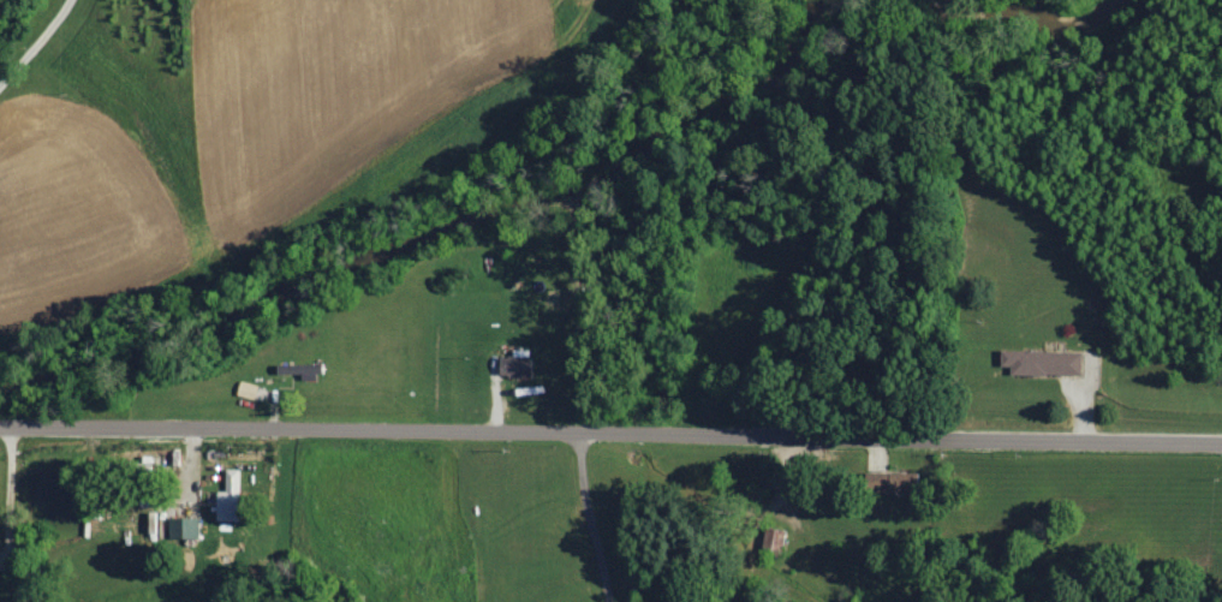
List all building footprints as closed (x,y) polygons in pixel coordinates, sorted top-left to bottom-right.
[(534,351),(516,351),(516,358),(503,358),(503,378),(535,377),(534,351)] [(1014,375),(1085,377),(1085,353),(1005,352),(1004,368),(1014,368),(1014,375)] [(241,522),(242,470),(228,470),(228,493),(220,493),(219,522),(241,522)] [(872,495),(917,494),(917,473),(872,474),(872,495)] [(201,539),(201,518),(171,517),(170,538),(201,539)]
